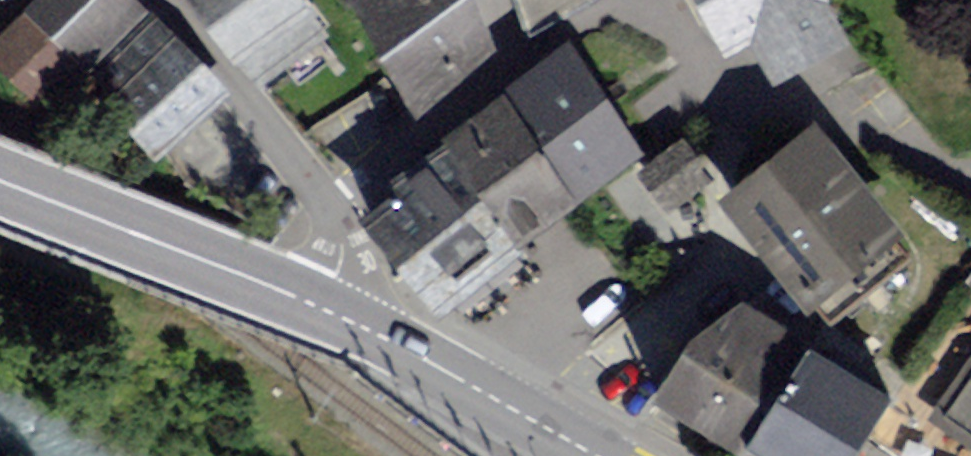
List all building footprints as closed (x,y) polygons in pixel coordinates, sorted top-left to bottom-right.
[(136,0),(52,0),(0,50),(0,63),(50,115),(152,16),(136,0)] [(248,71),(325,14),(315,0),(196,0),(248,71)] [(356,9),(427,129),(502,61),(485,0),(372,0),(356,9)] [(527,42),(608,0),(516,0),(527,42)] [(759,91),(850,43),(827,0),(709,0),(759,91)] [(234,101),(158,23),(98,81),(174,159),(234,101)] [(568,55),(449,143),(375,228),(440,299),(480,269),(518,239),(628,154),(568,55)] [(709,173),(683,131),(635,167),(670,211),(709,173)] [(822,131),(733,204),(831,323),(920,251),(822,131)] [(889,413),(931,443),(950,455),(970,455),(970,298),(889,413)] [(891,399),(738,302),(659,395),(760,455),(858,455),(875,426),(891,399)]
